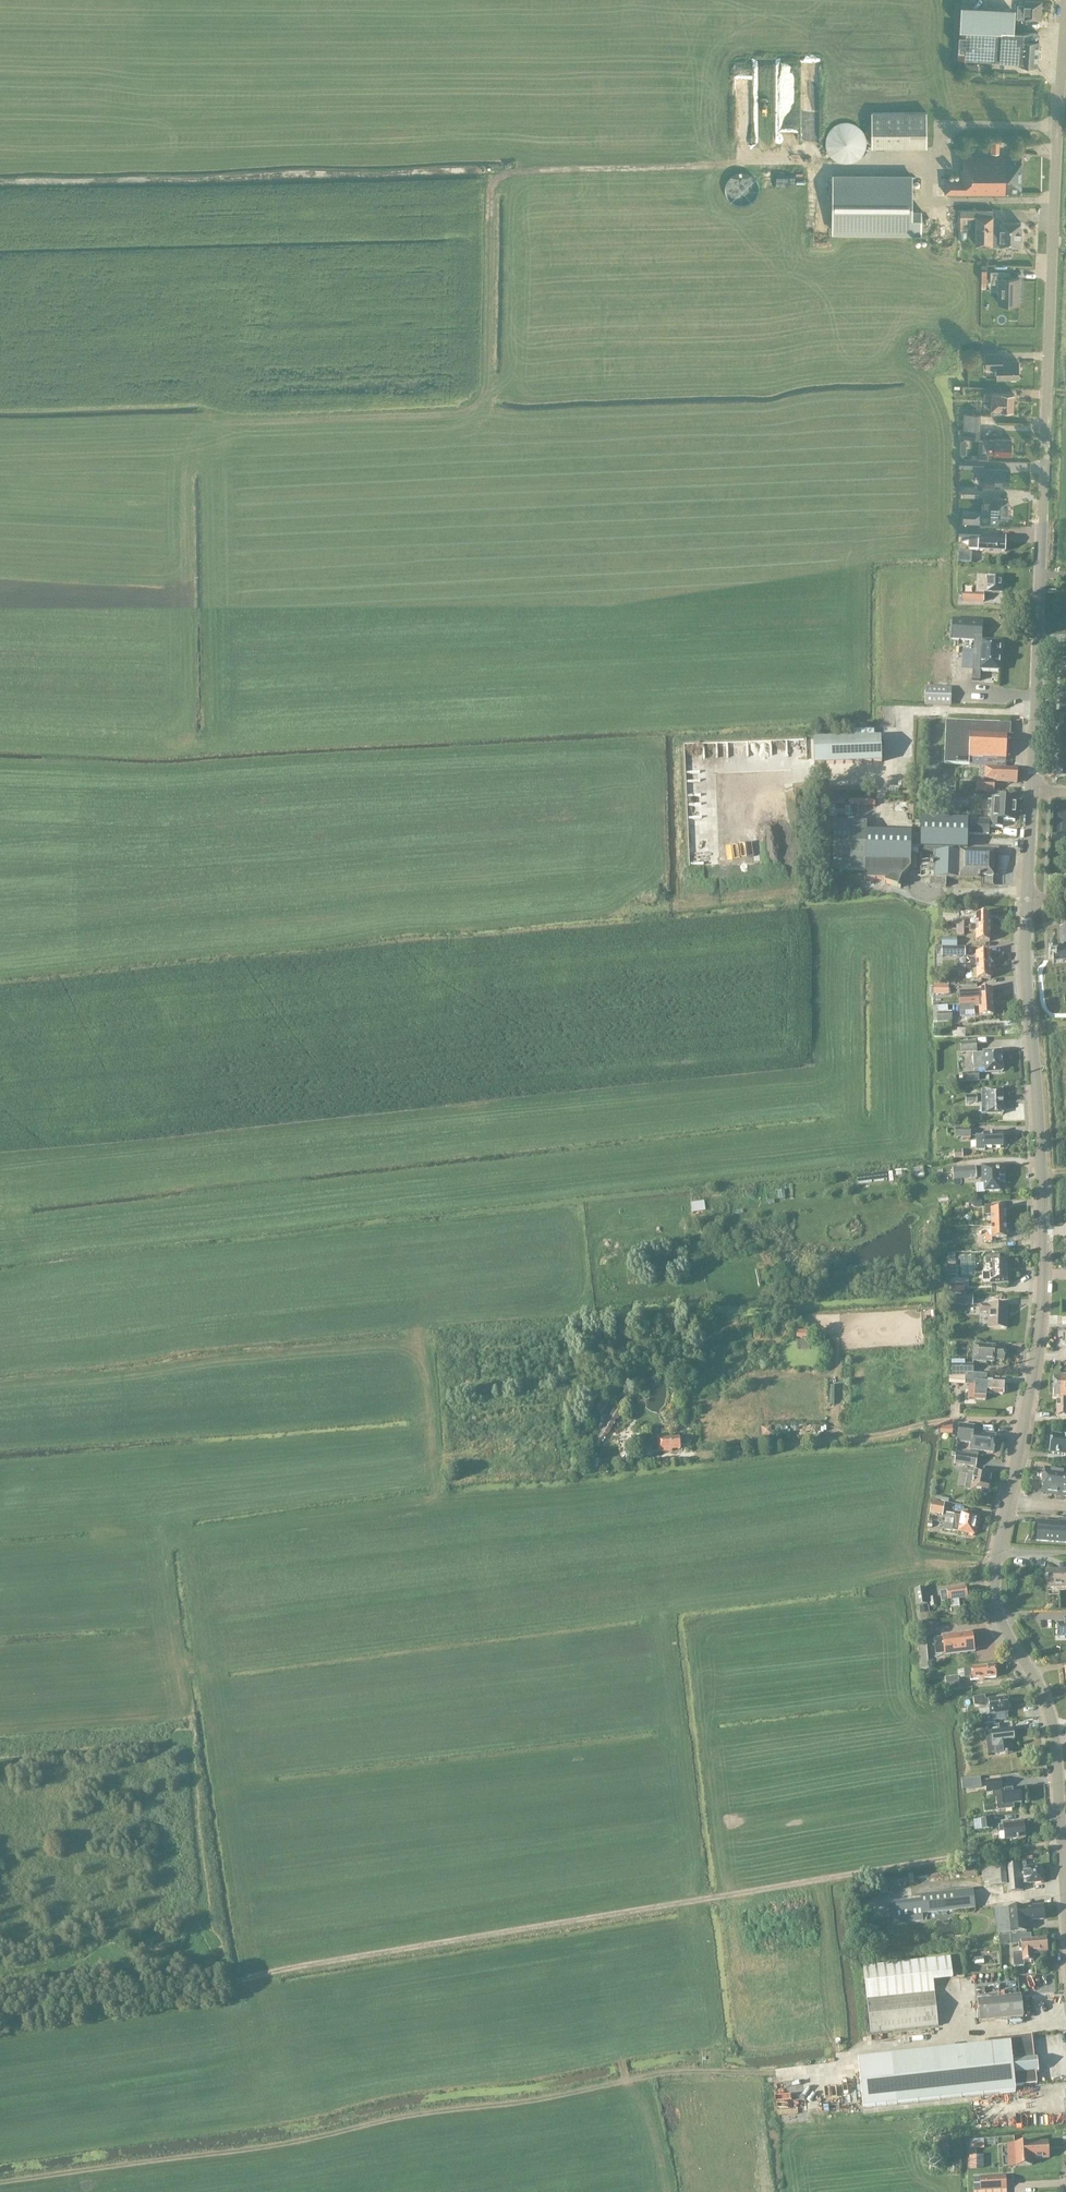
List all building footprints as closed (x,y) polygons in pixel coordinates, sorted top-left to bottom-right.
[(1041,1),(1027,0),(1023,0),(1023,5),(1017,4),(1016,17),(1024,18),(1040,19),(1041,1)] [(961,4),(959,27),(1014,31),(1015,8),(961,4)] [(1014,31),(959,29),(957,57),(970,58),(1012,60),(1012,58),(1018,59),(1018,63),(1037,64),(1039,40),(1031,40),(1032,32),(1014,31)] [(927,146),(927,111),(871,111),(871,147),(927,146)] [(858,126),(852,123),(847,122),(841,122),(836,124),(833,126),(829,130),(827,133),(826,138),(825,142),(826,146),(827,149),(828,152),(831,156),(835,159),(840,161),(846,162),(851,161),(857,159),(861,155),(864,149),(865,145),(866,140),(864,135),(863,132),(861,129),(858,126)] [(1000,140),(991,140),(991,153),(1000,153),(1000,140)] [(1021,192),(1021,158),(1005,158),(1005,156),(963,156),(963,166),(960,166),(960,177),(944,177),(944,193),(1007,193),(1007,192),(1021,192)] [(733,204),(738,206),(744,206),(750,204),(754,201),(757,196),(758,190),(758,184),(755,179),(750,175),(745,173),(739,173),(733,175),(729,179),(726,184),(725,189),(726,195),(729,200),(733,204)] [(921,209),(912,209),(912,177),(833,177),(832,230),(921,231),(921,209)] [(940,229),(951,227),(949,212),(937,213),(940,229)] [(993,225),(993,216),(975,215),(975,245),(989,245),(989,244),(995,245),(1020,245),(1020,222),(1000,221),(1000,225),(993,225)] [(1011,271),(1004,271),(991,271),(990,282),(998,283),(998,303),(1018,303),(1019,277),(1011,277),(1011,271)] [(997,366),(997,378),(1018,377),(1018,360),(1002,360),(1002,353),(986,353),(986,366),(997,366)] [(1000,393),(992,392),(984,392),(984,400),(991,400),(991,411),(1001,411),(1001,409),(1013,409),(1014,393),(1000,392),(1000,393)] [(964,413),(963,424),(963,437),(979,438),(980,414),(964,413)] [(1010,453),(1011,439),(995,438),(989,438),(988,452),(994,452),(994,453),(1010,453)] [(984,459),(977,459),(964,458),(963,467),(984,468),(984,459)] [(1009,483),(1010,469),(993,468),(983,468),(983,485),(993,485),(993,483),(1009,483)] [(975,486),(963,486),(963,496),(974,497),(975,486)] [(992,497),(991,499),(982,499),(981,523),(998,524),(999,517),(1007,518),(1008,498),(992,497)] [(958,534),(980,535),(980,526),(976,526),(959,525),(958,525),(958,534)] [(1005,538),(978,537),(970,537),(969,550),(978,550),(978,551),(1005,552),(1005,538)] [(972,554),(958,553),(958,563),(972,564),(972,554)] [(987,576),(976,576),(975,594),(961,594),(961,601),(983,601),(983,593),(1002,594),(1003,577),(987,576)] [(982,620),(951,619),(950,640),(973,641),(971,681),(979,681),(979,671),(999,671),(1000,643),(981,642),(982,620)] [(950,689),(926,688),(926,707),(949,707),(950,689)] [(1010,724),(970,722),(947,721),(945,765),(968,766),(999,767),(999,758),(1006,758),(1006,737),(1010,737),(1010,724)] [(881,762),(880,744),(880,738),(812,741),(813,765),(881,762)] [(1016,783),(1017,770),(993,769),(993,768),(986,768),(985,781),(1016,783)] [(977,792),(994,793),(995,783),(977,783),(977,792)] [(955,810),(955,795),(943,796),(944,813),(953,812),(953,810),(955,810)] [(1014,822),(1015,800),(992,799),(990,827),(1002,828),(1002,821),(1014,822)] [(1056,815),(1055,836),(1065,837),(1065,815),(1056,815)] [(915,836),(914,848),(918,848),(918,850),(959,853),(959,850),(966,850),(966,848),(967,821),(921,820),(921,819),(920,836),(915,836)] [(988,821),(969,820),(968,834),(988,835),(988,821)] [(866,823),(833,822),(832,872),(864,873),(864,881),(885,881),(885,884),(897,888),(901,878),(910,869),(911,834),(866,833),(866,823)] [(959,850),(959,853),(918,850),(917,876),(920,876),(920,878),(929,878),(929,887),(945,888),(945,879),(980,880),(980,877),(993,878),(994,849),(966,848),(966,850),(959,850)] [(997,858),(997,872),(1009,872),(1009,858),(997,858)] [(955,898),(941,898),(941,906),(955,906),(955,898)] [(970,929),(989,929),(989,915),(975,915),(975,925),(970,925),(970,929)] [(989,929),(970,929),(970,932),(975,932),(975,942),(989,942),(989,929)] [(1059,930),(1060,948),(1052,948),(1051,948),(1051,952),(1048,953),(1048,960),(1052,960),(1052,964),(1053,964),(1065,962),(1065,930),(1059,930)] [(956,939),(941,940),(941,948),(957,948),(956,939)] [(964,948),(957,948),(941,948),(942,957),(965,956),(964,948)] [(970,967),(989,966),(989,953),(975,953),(976,960),(970,960),(970,967)] [(990,979),(989,966),(970,967),(970,970),(976,970),(976,980),(990,979)] [(933,986),(933,995),(949,995),(948,985),(933,986)] [(991,990),(958,992),(959,1005),(992,1003),(991,990)] [(993,1016),(992,1003),(959,1005),(960,1012),(974,1011),(973,1007),(978,1007),(979,1017),(993,1016)] [(947,1006),(936,1006),(937,1021),(937,1022),(952,1021),(951,1012),(947,1012),(947,1006)] [(960,1043),(961,1054),(977,1053),(976,1041),(960,1043)] [(1002,1072),(1000,1051),(983,1053),(983,1054),(972,1055),(974,1071),(984,1070),(985,1074),(1002,1072)] [(962,1074),(963,1083),(979,1082),(979,1073),(962,1074)] [(1002,1114),(1002,1090),(981,1091),(982,1115),(1002,1114)] [(970,1138),(970,1130),(955,1130),(955,1139),(970,1138)] [(976,1136),(976,1142),(976,1151),(984,1151),(984,1147),(1002,1147),(1002,1146),(1004,1146),(1004,1139),(1002,1139),(1002,1134),(983,1134),(983,1136),(976,1136)] [(962,1158),(961,1150),(953,1151),(953,1159),(962,1158)] [(999,1183),(1004,1183),(1004,1171),(1002,1169),(1000,1169),(1000,1166),(981,1166),(982,1184),(984,1184),(984,1192),(999,1191),(999,1183)] [(924,1179),(923,1168),(913,1169),(914,1180),(924,1179)] [(974,1168),(952,1170),(953,1180),(975,1178),(974,1168)] [(953,1179),(952,1170),(944,1171),(945,1179),(953,1179)] [(693,1213),(703,1209),(699,1201),(690,1205),(693,1213)] [(991,1224),(1005,1224),(1005,1210),(991,1210),(990,1207),(984,1207),(985,1215),(990,1215),(991,1224)] [(1005,1224),(991,1224),(991,1226),(985,1226),(985,1242),(992,1242),(991,1239),(1006,1239),(1005,1224)] [(966,1242),(971,1233),(962,1228),(957,1237),(966,1242)] [(947,1266),(955,1266),(955,1259),(955,1253),(947,1253),(947,1259),(947,1266)] [(1007,1283),(1006,1261),(999,1261),(999,1255),(985,1256),(985,1265),(989,1265),(989,1273),(982,1274),(982,1282),(990,1282),(990,1284),(1007,1283)] [(959,1258),(962,1267),(969,1265),(966,1256),(959,1258)] [(951,1285),(952,1296),(965,1295),(964,1285),(962,1285),(961,1285),(954,1284),(953,1285),(951,1285)] [(955,1306),(973,1306),(973,1296),(955,1296),(955,1306)] [(1006,1329),(1007,1306),(989,1305),(989,1306),(979,1306),(979,1312),(988,1313),(988,1328),(1006,1329)] [(1003,1361),(1003,1357),(1006,1356),(1006,1352),(1004,1351),(1004,1349),(995,1348),(995,1346),(973,1345),(973,1362),(994,1363),(995,1360),(1003,1361)] [(951,1361),(951,1376),(965,1376),(967,1376),(967,1374),(973,1374),(973,1365),(964,1364),(964,1361),(951,1361)] [(967,1376),(965,1376),(964,1385),(975,1386),(974,1400),(985,1400),(985,1394),(1003,1395),(1003,1383),(980,1381),(981,1374),(973,1374),(967,1374),(967,1376)] [(1062,1375),(1062,1377),(1053,1377),(1053,1396),(1065,1397),(1065,1375),(1062,1375)] [(606,1404),(600,1401),(594,1411),(600,1414),(606,1404)] [(1056,1401),(1056,1416),(1065,1416),(1065,1401),(1056,1401)] [(973,1427),(968,1426),(959,1425),(957,1442),(971,1444),(970,1451),(993,1453),(995,1436),(973,1433),(973,1427)] [(771,1427),(762,1427),(761,1436),(771,1436),(771,1427)] [(1051,1435),(1048,1453),(1065,1456),(1065,1432),(1063,1432),(1062,1436),(1051,1435)] [(665,1437),(657,1438),(658,1451),(680,1450),(679,1439),(665,1440),(665,1437)] [(977,1456),(955,1453),(954,1465),(975,1468),(977,1456)] [(1044,1469),(1041,1494),(1065,1498),(1065,1472),(1044,1469)] [(967,1476),(964,1489),(964,1490),(970,1491),(972,1492),(972,1493),(978,1494),(978,1493),(987,1495),(989,1485),(987,1485),(989,1473),(974,1470),(974,1474),(967,1472),(967,1476)] [(964,1489),(967,1476),(960,1474),(957,1487),(964,1489)] [(930,1513),(943,1515),(945,1504),(932,1501),(930,1513)] [(946,1514),(945,1519),(943,1529),(958,1532),(974,1535),(975,1526),(977,1515),(961,1512),(960,1516),(946,1514)] [(1058,1524),(1037,1522),(1036,1541),(1065,1543),(1065,1520),(1058,1519),(1058,1524)] [(1045,1571),(1045,1582),(1047,1582),(1047,1588),(1065,1588),(1065,1570),(1045,1571)] [(965,1588),(939,1592),(941,1603),(949,1601),(950,1608),(959,1607),(958,1600),(967,1599),(965,1588)] [(914,1590),(917,1606),(928,1605),(926,1589),(914,1590)] [(937,1606),(936,1597),(929,1598),(930,1607),(937,1606)] [(928,1606),(918,1608),(919,1616),(929,1614),(928,1606)] [(1057,1637),(1065,1637),(1065,1618),(1064,1619),(1064,1623),(1056,1624),(1057,1637)] [(944,1656),(974,1652),(971,1633),(942,1637),(942,1638),(937,1639),(937,1641),(934,1642),(935,1653),(939,1652),(939,1655),(944,1654),(944,1656)] [(918,1641),(920,1669),(920,1671),(929,1670),(925,1639),(918,1640),(918,1641)] [(964,1678),(969,1678),(970,1680),(978,1679),(978,1680),(995,1678),(994,1666),(976,1668),(976,1669),(971,1669),(963,1670),(964,1678)] [(964,1678),(963,1670),(958,1671),(959,1676),(945,1678),(947,1691),(960,1689),(959,1679),(964,1678)] [(996,1699),(988,1700),(985,1700),(985,1697),(973,1699),(974,1707),(989,1709),(989,1714),(1008,1712),(1008,1710),(1009,1709),(1009,1705),(1007,1704),(1007,1699),(996,1700),(996,1699)] [(995,1755),(1011,1753),(1010,1740),(1013,1740),(1012,1731),(999,1733),(998,1725),(987,1727),(988,1735),(985,1735),(987,1756),(995,1755)] [(980,1778),(967,1780),(968,1790),(981,1788),(980,1778)] [(993,1799),(996,1799),(997,1811),(1014,1809),(1013,1804),(1021,1803),(1019,1789),(1002,1791),(1001,1779),(984,1781),(986,1793),(992,1792),(993,1799)] [(978,1820),(979,1831),(993,1829),(991,1818),(978,1820)] [(1000,1841),(1004,1840),(1025,1838),(1023,1822),(1002,1825),(998,1826),(1000,1841)] [(1027,1884),(1042,1882),(1041,1867),(1026,1868),(1025,1863),(1004,1865),(1004,1864),(981,1866),(982,1883),(990,1882),(990,1887),(1006,1886),(1006,1893),(1022,1891),(1022,1884),(1027,1884)] [(955,1869),(957,1880),(977,1877),(976,1867),(955,1869)] [(960,1910),(975,1908),(973,1889),(920,1895),(920,1900),(891,1903),(893,1922),(895,1921),(896,1924),(923,1921),(922,1914),(960,1910)] [(876,1900),(876,1906),(887,1907),(888,1894),(883,1894),(882,1901),(876,1900)] [(1024,1907),(1008,1908),(998,1909),(999,1921),(1009,1920),(1010,1932),(1026,1931),(1025,1921),(1043,1919),(1042,1906),(1024,1908),(1024,1907)] [(1020,1944),(1021,1953),(1012,1953),(1013,1967),(1024,1967),(1023,1962),(1032,1961),(1032,1953),(1047,1952),(1046,1938),(1031,1940),(1030,1934),(1010,1936),(998,1936),(998,1946),(1020,1944)] [(933,1979),(952,1977),(950,1958),(863,1967),(870,2033),(938,2026),(933,1979)] [(961,1992),(971,1991),(970,1979),(960,1980),(961,1992)] [(1020,1995),(1003,1997),(977,2000),(979,2022),(1022,2017),(1020,1995)] [(863,2108),(962,2097),(960,2077),(1014,2075),(1035,2074),(1035,2072),(1038,2072),(1037,2058),(1033,2058),(1031,2035),(987,2040),(987,2045),(954,2049),(857,2060),(863,2108)] [(1035,2074),(1014,2075),(960,2077),(962,2097),(1015,2092),(1015,2086),(1036,2084),(1035,2074)] [(947,2155),(948,2138),(935,2137),(934,2155),(947,2155)] [(1049,2158),(1049,2157),(1050,2156),(1050,2152),(1048,2150),(1047,2142),(1030,2144),(1030,2145),(1008,2147),(1009,2168),(1033,2166),(1032,2160),(1049,2158)] [(1007,2190),(1006,2176),(973,2178),(974,2191),(1007,2191),(1007,2190)]
